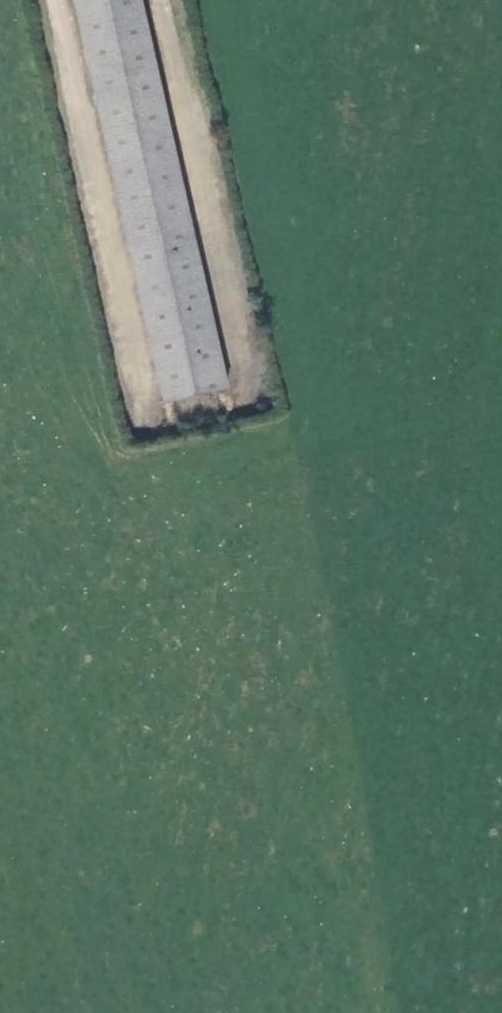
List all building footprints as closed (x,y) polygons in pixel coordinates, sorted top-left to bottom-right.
[(141,0),(75,0),(163,403),(227,389),(141,0)]
